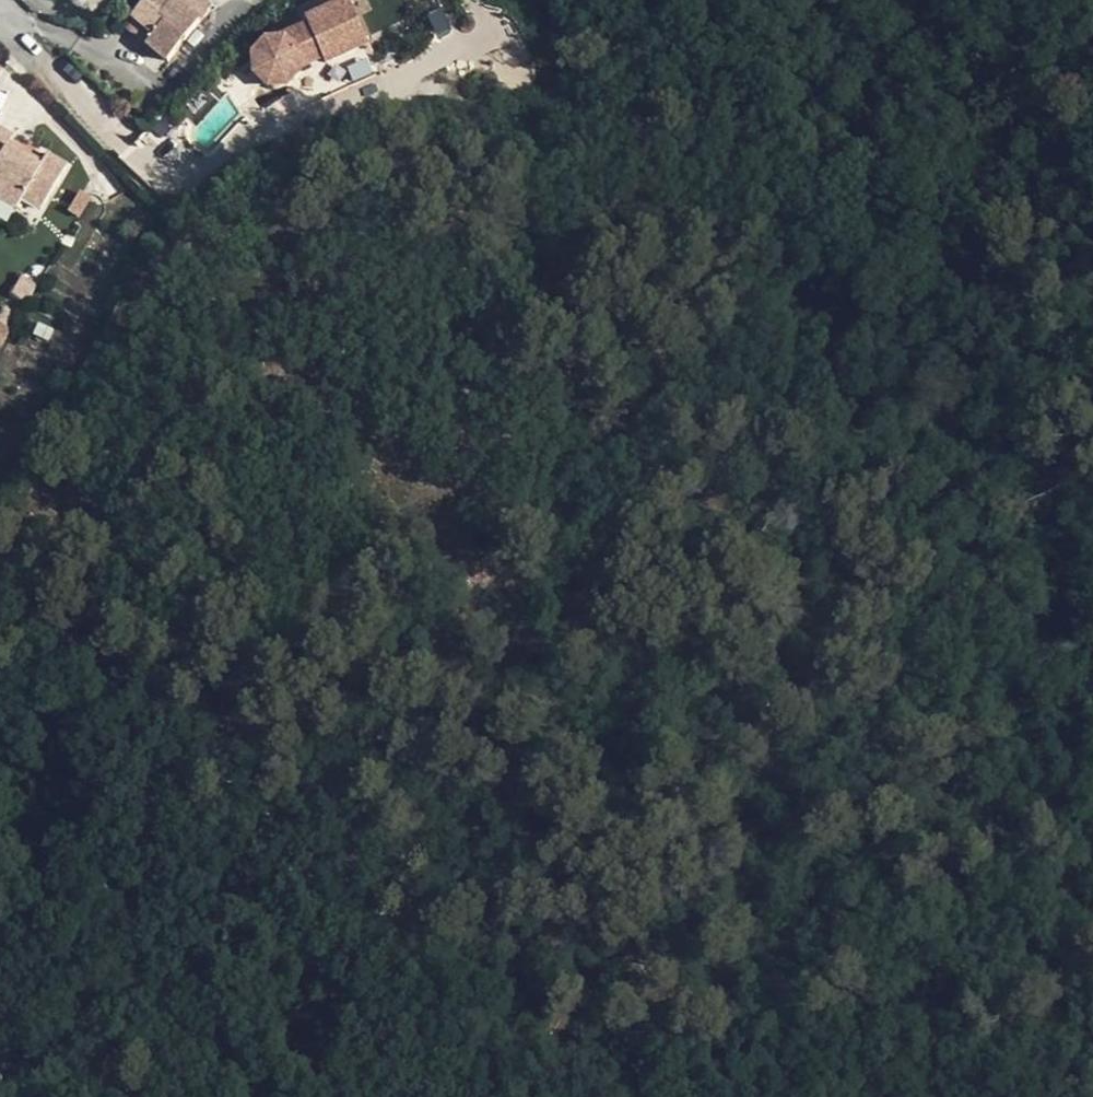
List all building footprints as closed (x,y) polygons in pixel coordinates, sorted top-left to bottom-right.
[(175,0),(149,0),(127,27),(150,46),(143,55),(162,69),(193,30),(167,10),(175,0)] [(175,0),(167,10),(193,30),(203,19),(179,0),(175,0)] [(348,0),(347,0),(304,18),(306,23),(281,34),(268,34),(259,39),(253,48),(251,60),(255,71),(263,78),(276,81),(287,77),(294,71),(297,66),(321,56),(323,62),(366,43),(348,0)] [(120,36),(143,55),(150,46),(127,27),(120,36)] [(0,130),(0,201),(18,210),(22,202),(44,212),(68,165),(47,154),(42,163),(28,156),(8,144),(11,136),(0,130)]
